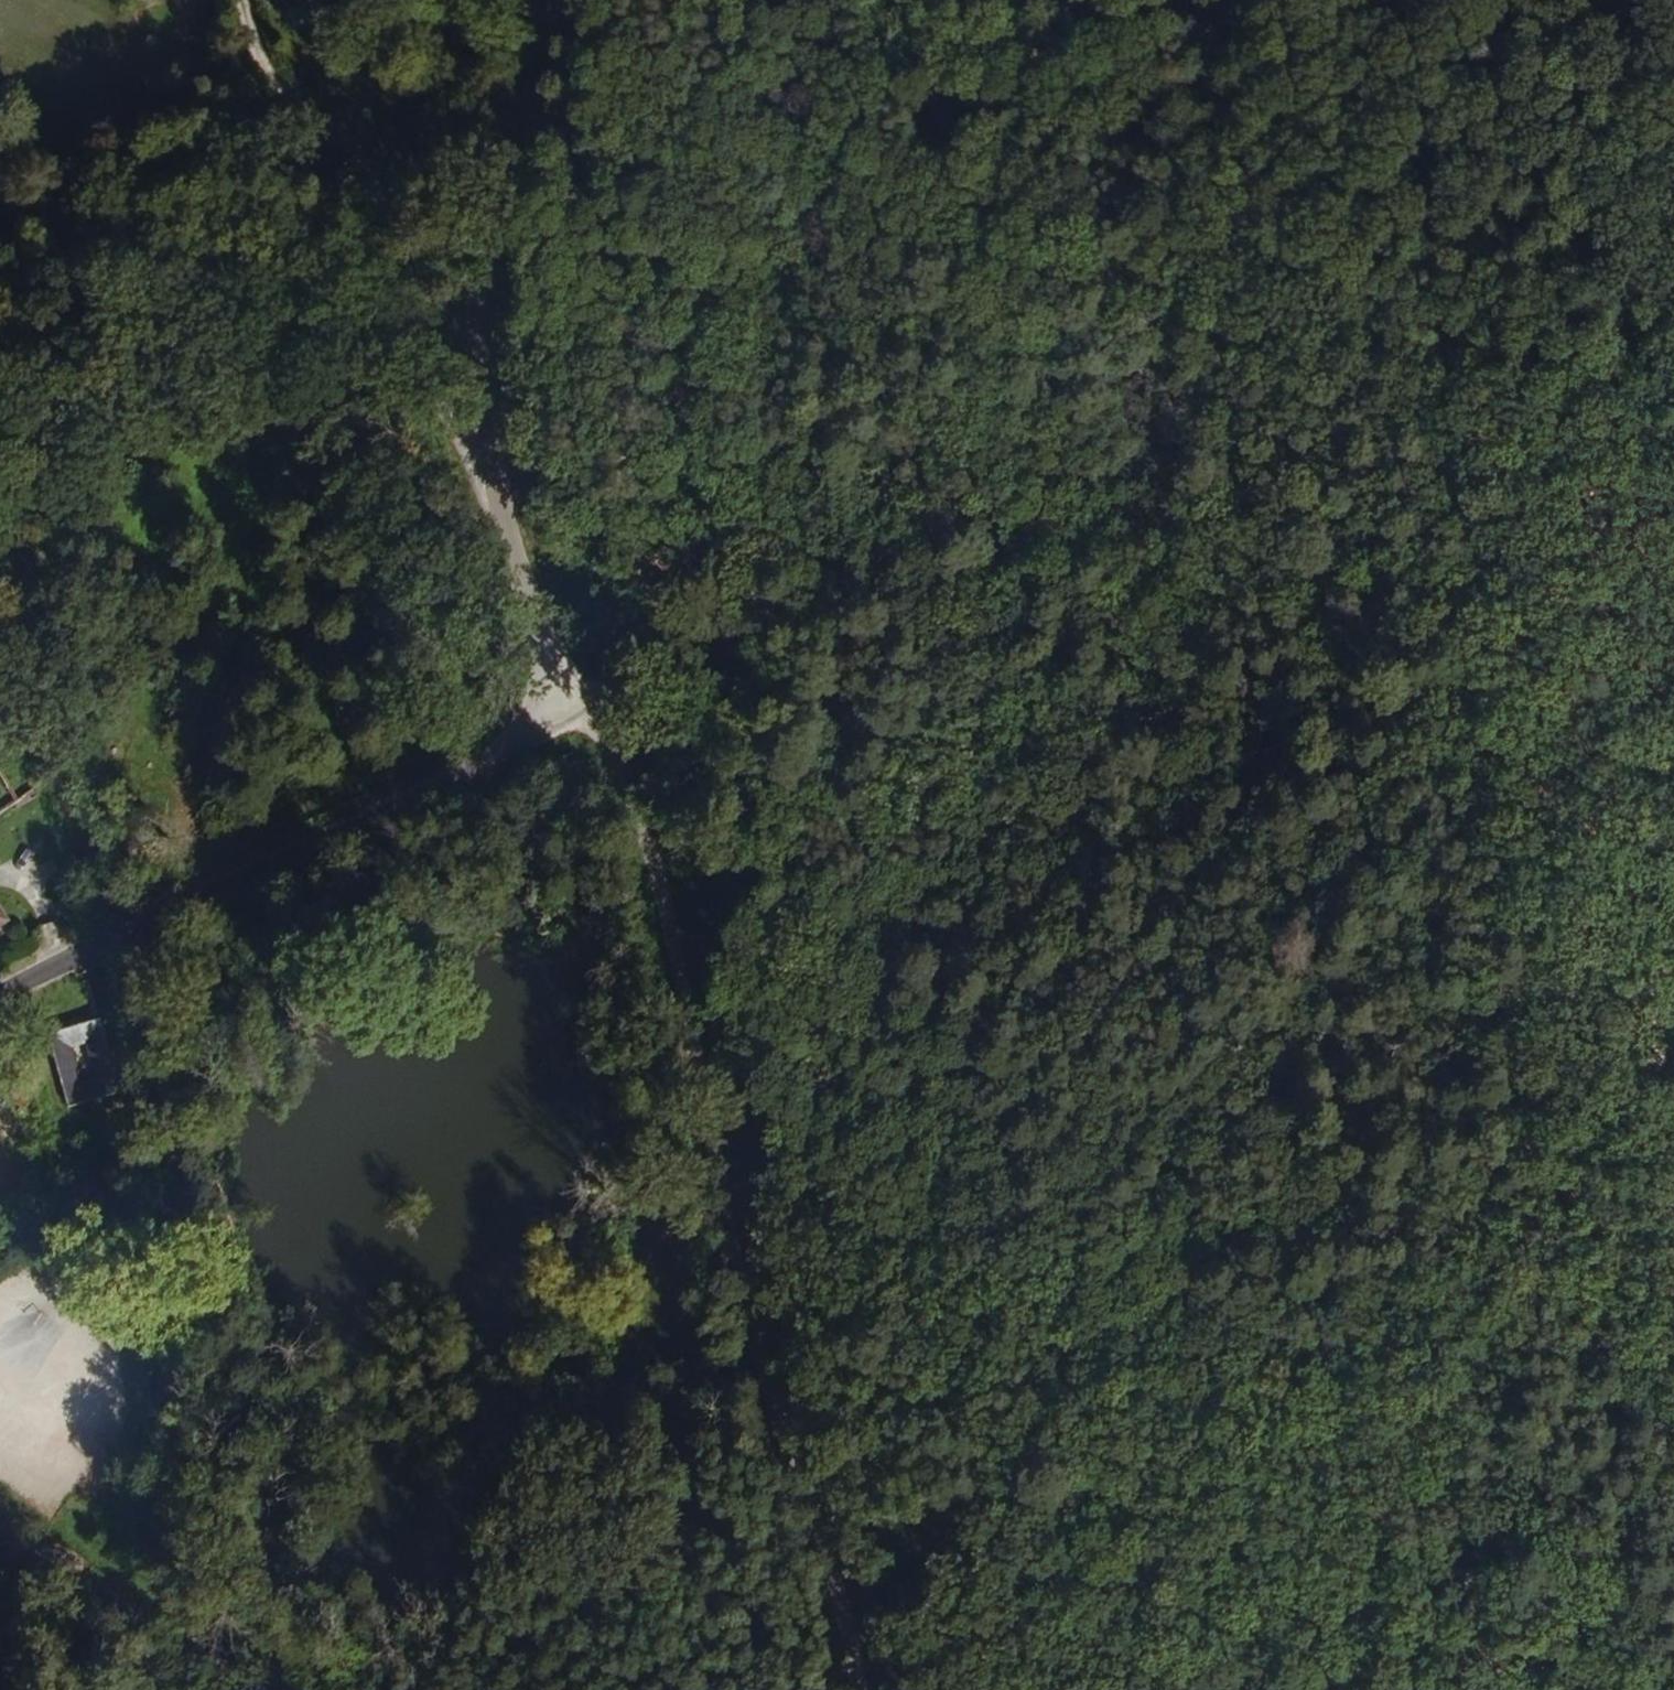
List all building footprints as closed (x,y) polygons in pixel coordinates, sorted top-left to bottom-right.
[(0,901),(0,930),(13,922),(0,901)] [(59,1110),(128,1097),(110,1016),(98,1019),(56,1030),(41,1034),(59,1110)]
